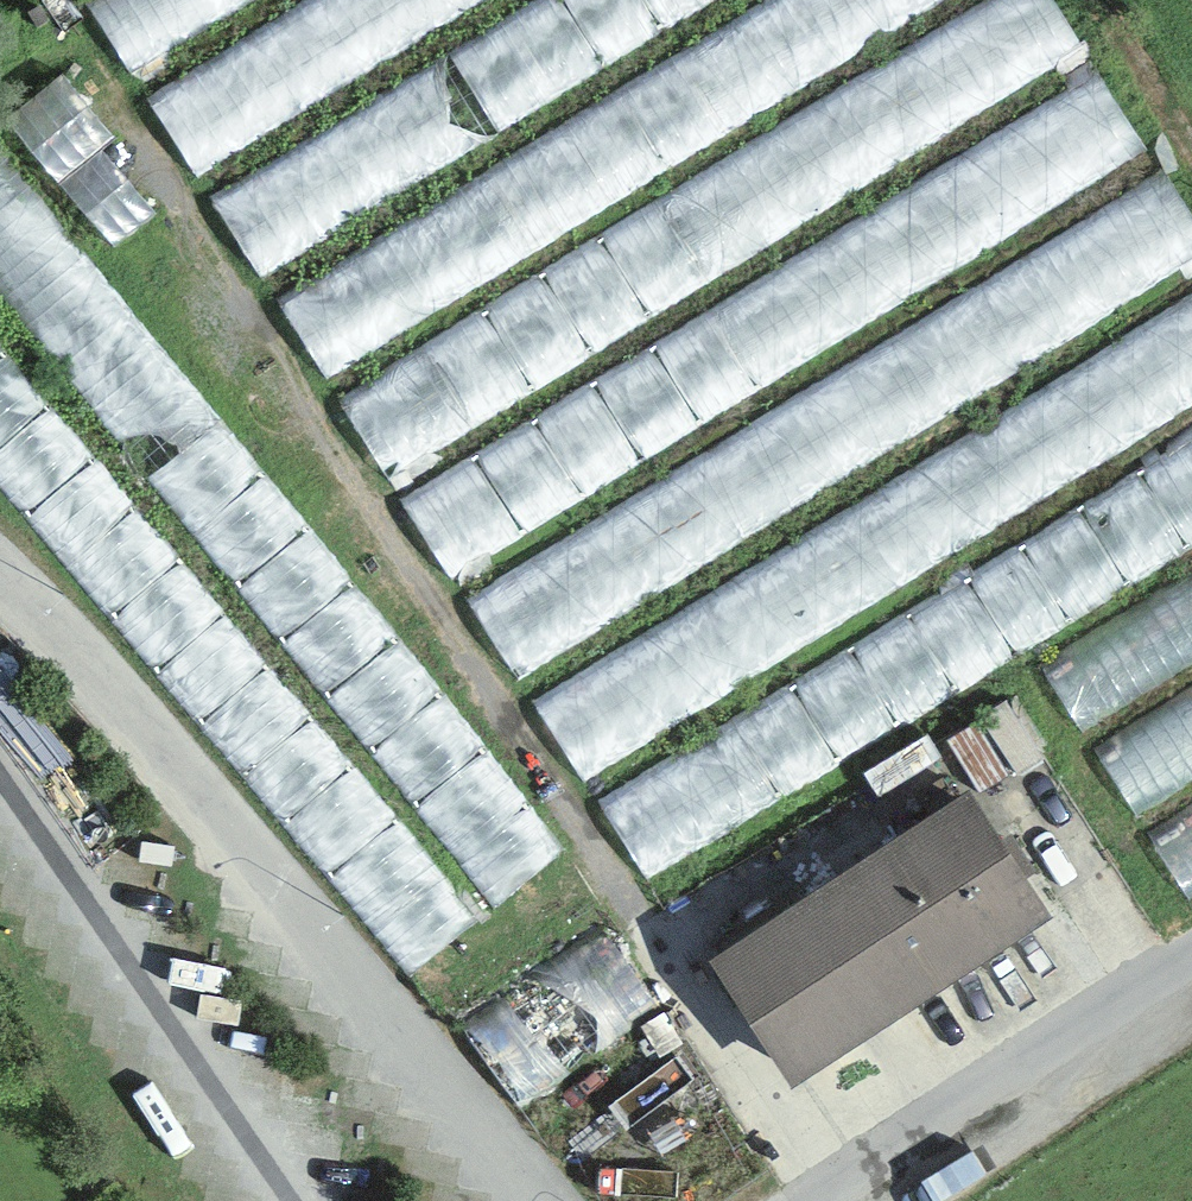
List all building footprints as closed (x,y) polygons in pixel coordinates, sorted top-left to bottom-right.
[(143,71),(187,152),(470,0),(275,0),(143,71)] [(982,0),(789,0),(272,273),(314,352),(982,0)] [(336,378),(382,459),(1095,60),(1061,0),(1012,0),(336,378)] [(6,130),(126,238),(154,206),(99,157),(121,133),(56,74),(6,130)] [(1112,83),(399,468),(443,549),(1157,165),(1112,83)] [(327,701),(332,698),(503,927),(576,874),(37,152),(0,179),(0,263),(327,701)] [(516,662),(1191,264),(1191,204),(1171,169),(469,583),(516,662)] [(175,701),(186,693),(418,1001),(486,950),(0,306),(0,469),(175,701)] [(1191,413),(1191,314),(524,678),(581,783),(740,697),(724,668),(1191,413)] [(1191,904),(1191,903),(1191,564),(1043,650),(1191,904)] [(971,805),(712,974),(792,1096),(1051,928),(971,805)] [(614,940),(475,1038),(529,1113),(668,1015),(614,940)]
